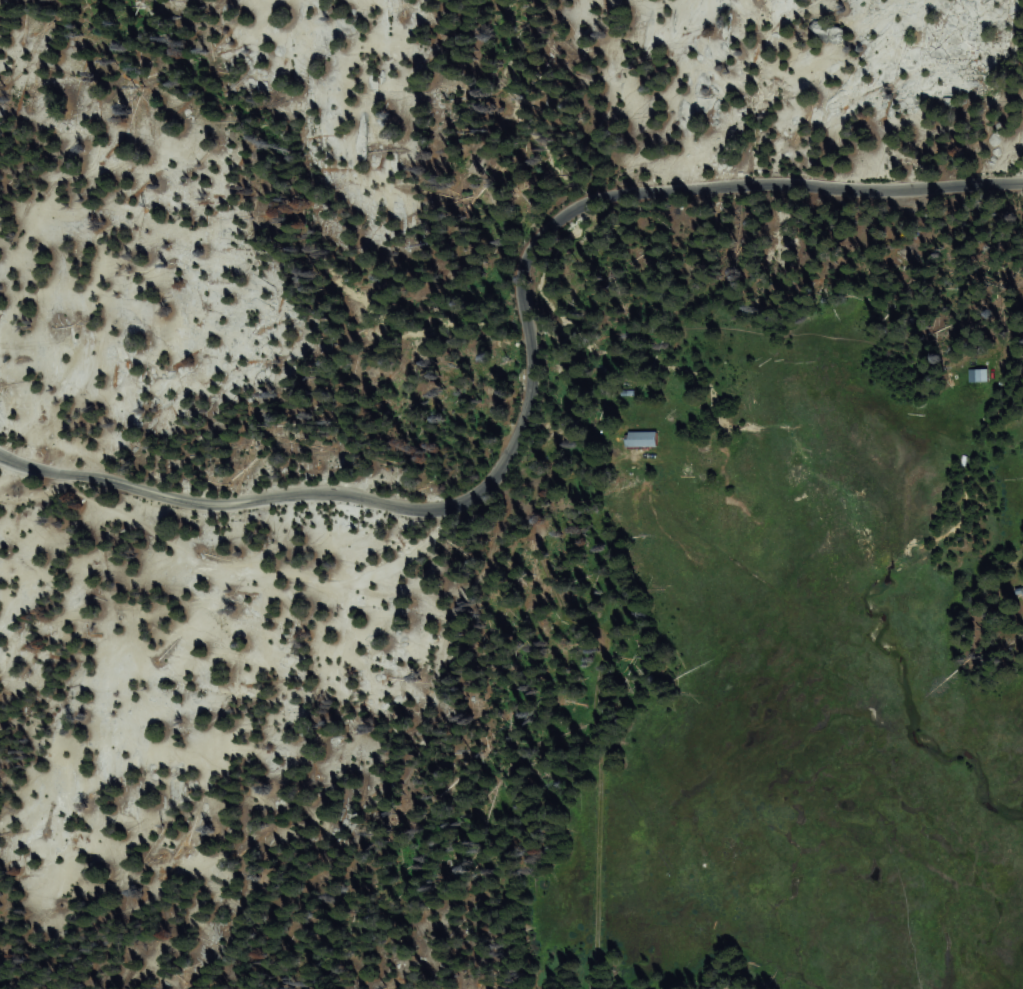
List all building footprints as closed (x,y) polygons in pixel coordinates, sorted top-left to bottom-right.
[(624,448),(624,434),(654,433),(655,447),(624,448)]
